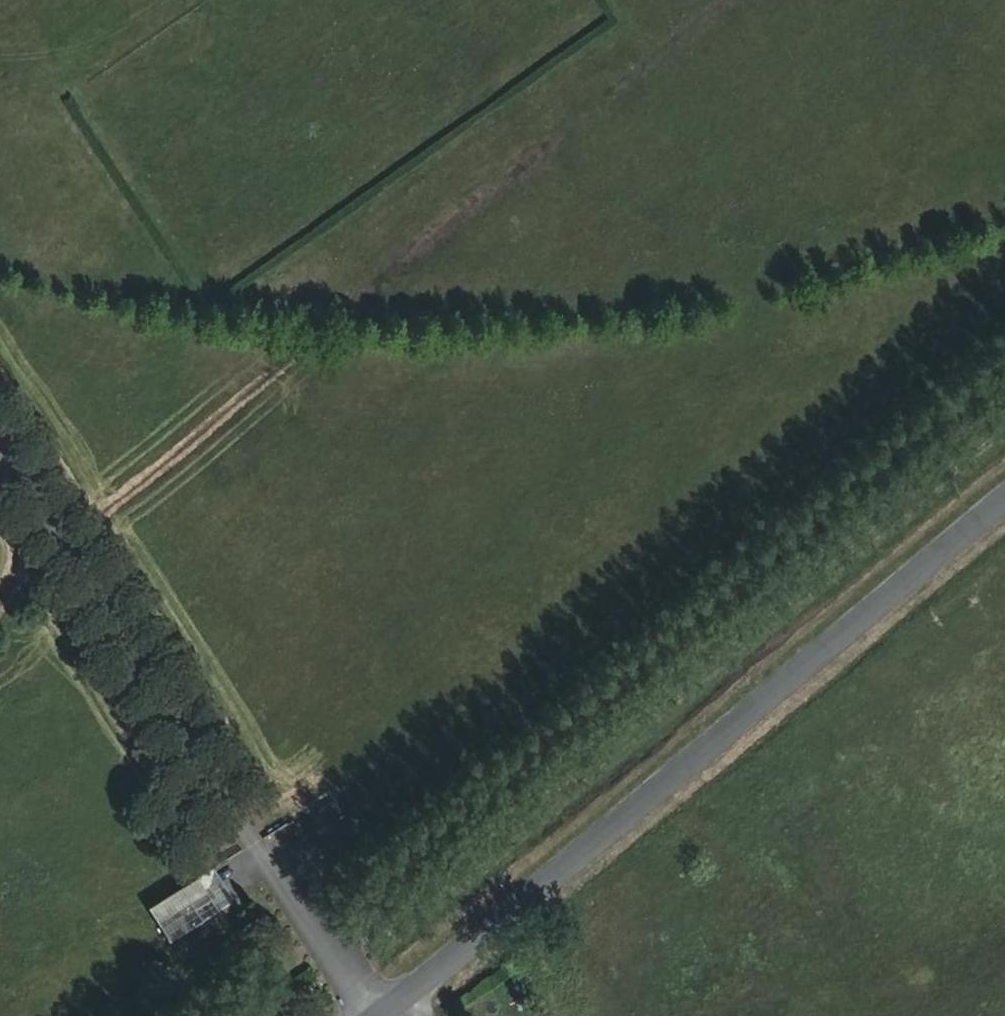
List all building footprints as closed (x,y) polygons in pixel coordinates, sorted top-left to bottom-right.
[(327,829),(350,818),(334,782),(311,792),(327,829)] [(198,885),(149,918),(174,953),(213,927),(204,914),(214,905),(198,885)]
